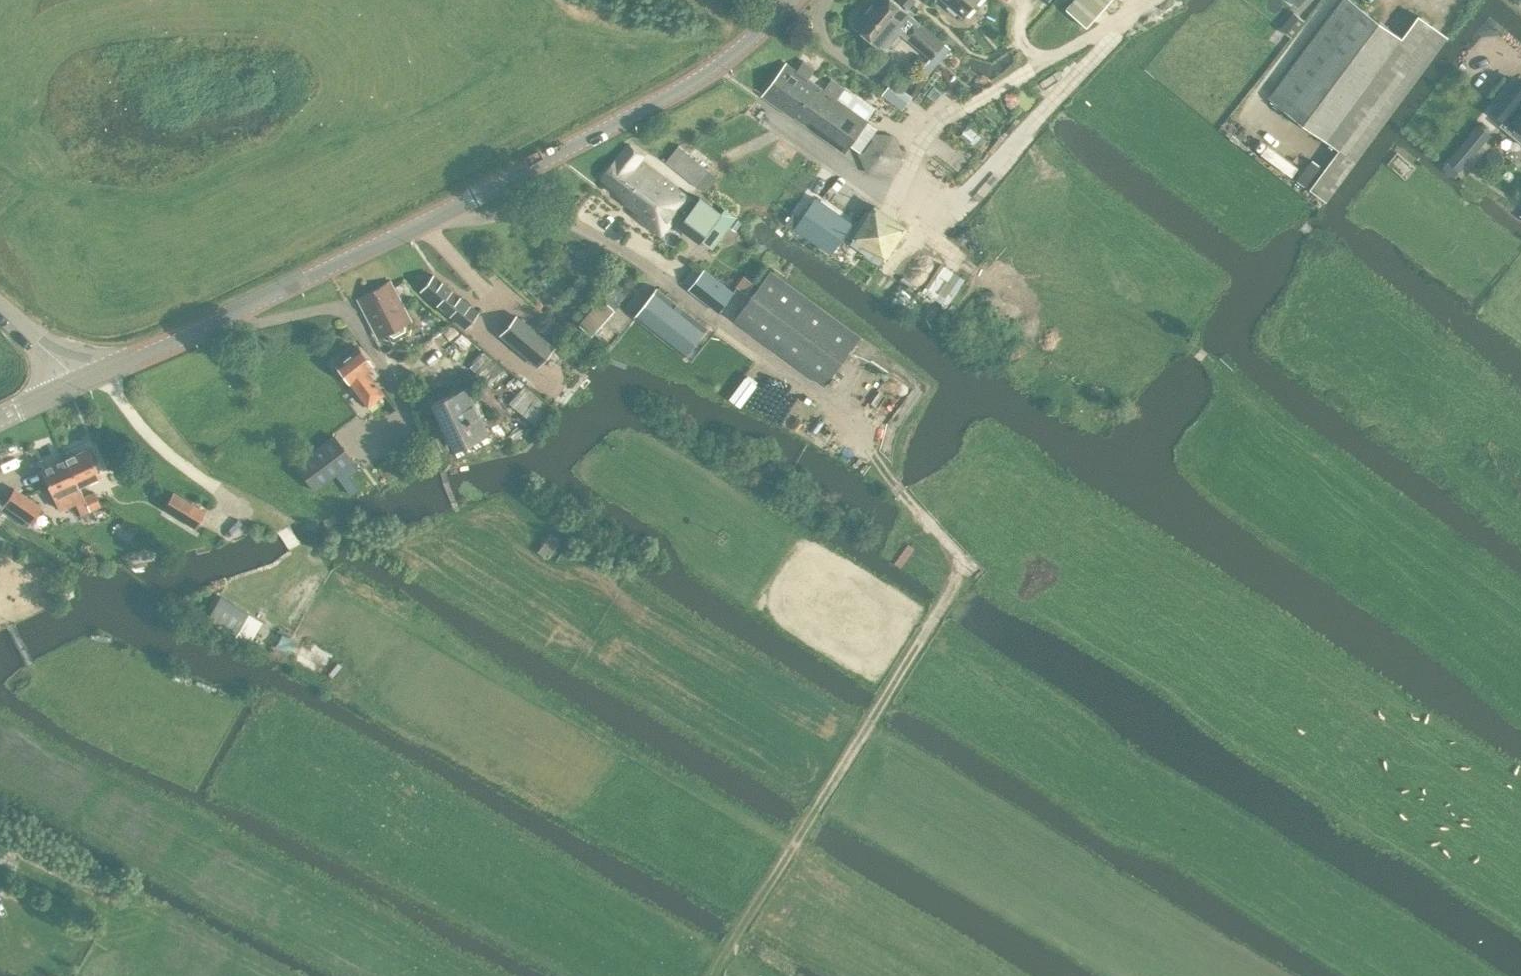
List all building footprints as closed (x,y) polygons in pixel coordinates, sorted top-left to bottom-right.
[(855,23),(880,44),(881,45),(882,46),(883,46),(884,46),(885,46),(887,46),(888,46),(889,46),(890,45),(891,45),(891,44),(892,44),(892,43),(902,32),(907,37),(920,21),(913,15),(915,12),(908,5),(905,9),(894,0),(869,0),(868,0),(872,4),(855,23)] [(964,16),(978,0),(946,0),(964,16)] [(1066,8),(1087,27),(1111,0),(1073,0),(1066,8)] [(1270,98),(1339,148),(1310,188),(1311,189),(1324,200),(1325,200),(1343,175),(1354,160),(1430,57),(1443,40),(1447,35),(1419,14),(1402,37),(1353,0),(1342,0),(1270,98)] [(944,42),(920,21),(907,37),(931,57),(944,42)] [(947,31),(942,37),(954,47),(959,41),(947,31)] [(764,94),(808,125),(837,83),(831,79),(823,90),(786,64),(764,94)] [(1517,80),(1493,109),(1506,120),(1511,114),(1520,123),(1520,83),(1517,80)] [(837,83),(808,125),(846,151),(854,158),(858,153),(868,172),(888,175),(891,174),(904,156),(896,135),(893,133),(871,131),(870,133),(863,127),(868,121),(867,120),(876,107),(865,99),(856,92),(846,106),(836,98),(844,88),(837,83)] [(1479,123),(1444,165),(1443,166),(1456,177),(1492,134),(1479,123)] [(634,213),(638,216),(653,198),(650,195),(664,178),(664,177),(640,160),(644,154),(629,143),(617,157),(602,176),(627,194),(623,199),(637,209),(634,213)] [(666,161),(698,185),(706,192),(718,176),(710,170),(678,145),(666,161)] [(653,198),(638,216),(662,234),(674,219),(681,224),(701,239),(721,213),(701,197),(697,202),(691,197),(664,178),(650,195),(653,198)] [(794,211),(787,222),(796,227),(832,252),(848,229),(838,222),(843,215),(816,197),(803,217),(794,211)] [(876,203),(853,236),(854,237),(851,242),(881,263),(885,258),(885,259),(908,226),(876,203)] [(734,292),(705,269),(690,288),(719,311),(734,292)] [(826,385),(862,337),(771,270),(736,319),(826,385)] [(433,275),(420,290),(463,326),(476,310),(433,275)] [(388,281),(358,298),(377,336),(388,330),(390,333),(393,335),(404,329),(404,325),(402,322),(410,318),(391,284),(389,281),(388,281)] [(614,284),(579,323),(592,335),(616,309),(615,308),(626,295),(614,284)] [(635,316),(644,323),(639,329),(669,352),(673,346),(685,356),(708,327),(658,287),(635,316)] [(516,315),(500,334),(538,366),(552,350),(555,346),(538,333),(516,315)] [(722,318),(690,360),(727,389),(760,348),(722,318)] [(358,347),(335,364),(367,405),(383,393),(365,369),(372,365),(358,347)] [(454,393),(433,403),(452,443),(484,428),(467,392),(456,397),(454,393)] [(295,465),(315,491),(353,461),(333,436),(295,465)] [(65,457),(78,484),(100,474),(93,461),(98,459),(93,448),(89,450),(87,447),(65,457)] [(65,457),(41,468),(54,496),(50,497),(55,507),(58,506),(58,507),(72,501),(74,500),(83,496),(83,495),(78,484),(65,457)] [(4,503),(0,509),(27,527),(31,521),(42,504),(15,486),(4,503)] [(95,490),(83,495),(83,496),(90,510),(101,505),(95,490)] [(204,511),(176,494),(174,492),(164,507),(195,526),(204,511)] [(83,496),(74,500),(81,514),(90,510),(83,496)] [(556,552),(565,537),(559,533),(554,542),(549,539),(545,545),(556,552)] [(220,595),(205,621),(234,637),(249,612),(220,595)]
